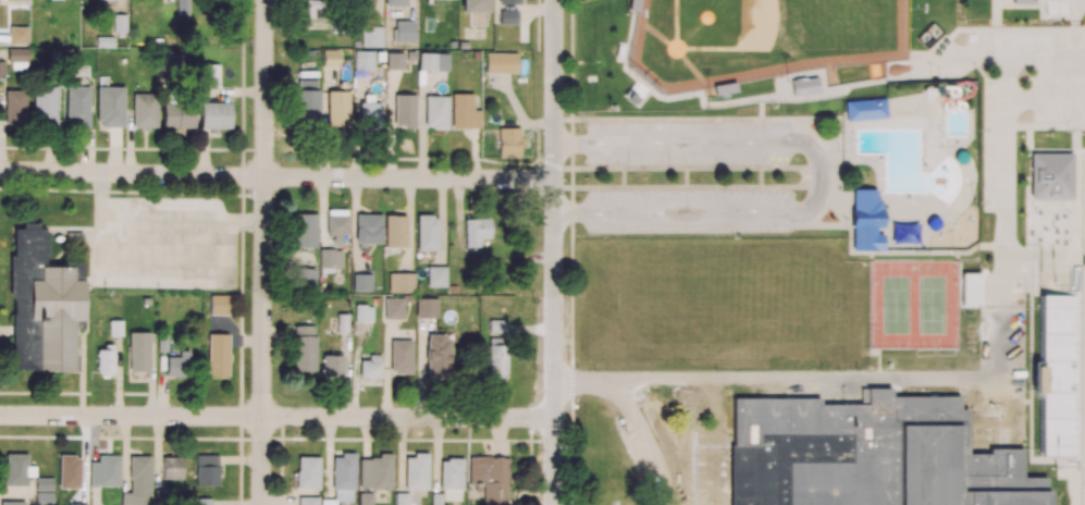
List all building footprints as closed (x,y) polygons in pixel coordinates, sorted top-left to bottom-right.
[(108,320),(108,335),(121,334),(121,319),(108,320)] [(4,467),(2,467),(2,483),(26,484),(26,453),(4,452),(4,467)] [(414,456),(414,452),(427,452),(427,489),(404,489),(404,456),(414,456)] [(73,457),(73,454),(58,454),(58,486),(78,486),(79,457),(73,457)] [(297,470),(296,470),(296,488),(319,488),(319,456),(297,456),(297,470)] [(34,477),(34,489),(51,489),(51,477),(34,477)] [(35,491),(34,504),(51,504),(51,491),(35,491)] [(358,492),(358,504),(371,504),(371,492),(358,492)] [(395,492),(395,504),(408,504),(407,492),(395,492)] [(297,504),(317,504),(317,496),(297,495),(297,504)]
